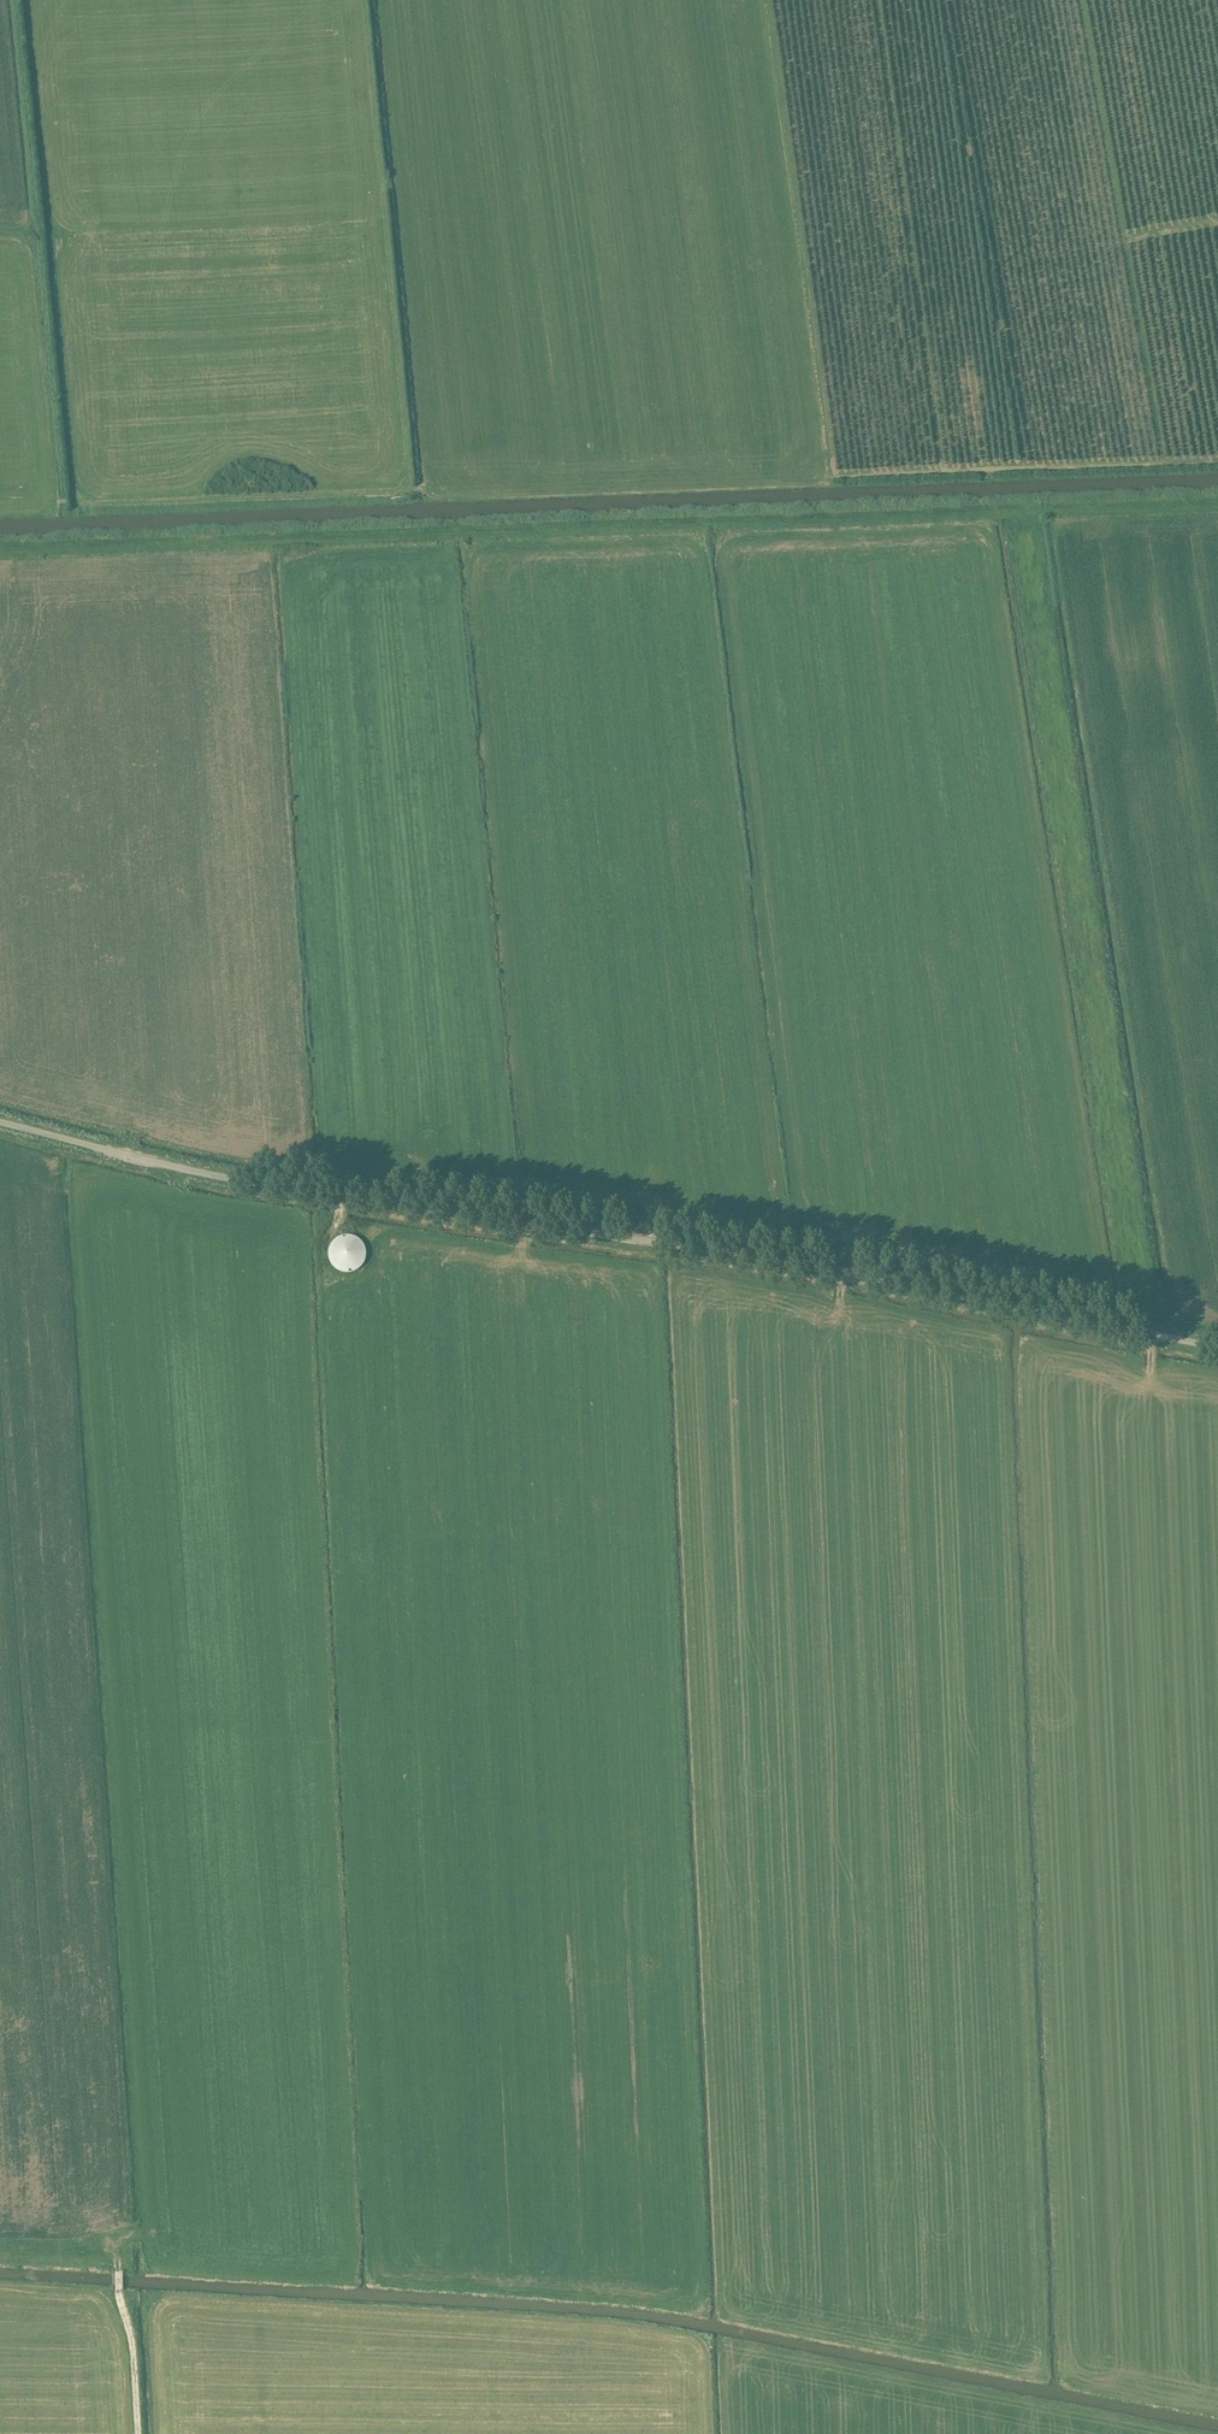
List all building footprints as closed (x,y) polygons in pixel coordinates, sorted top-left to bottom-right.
[(366,1258),(366,1253),(365,1247),(362,1242),(357,1238),(351,1235),(345,1235),(339,1237),(334,1240),(331,1245),(329,1250),(328,1256),(330,1262),(333,1267),(338,1270),(343,1273),(349,1273),(355,1271),(360,1268),(363,1264),(366,1258)]
